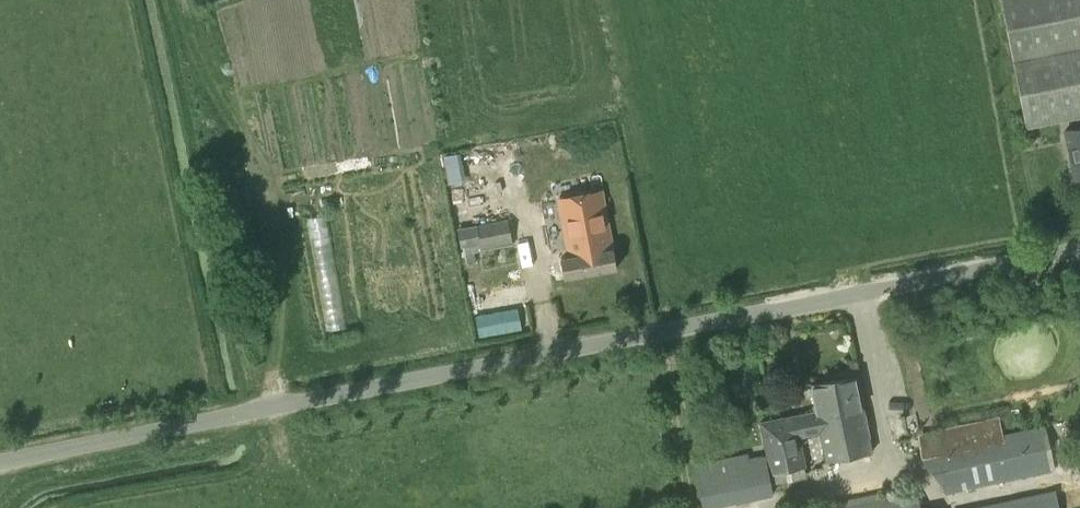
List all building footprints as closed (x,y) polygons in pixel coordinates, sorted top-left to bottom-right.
[(1015,63),(1023,107),(1027,127),(1079,116),(1079,50),(1015,63)] [(1065,130),(1071,161),(1075,179),(1079,178),(1079,127),(1065,130)] [(450,150),(453,179),(470,178),(467,148),(450,150)] [(500,193),(474,196),(472,179),(456,181),(460,221),(503,217),(500,193)] [(612,249),(601,192),(559,200),(570,256),(562,258),(566,277),(616,268),(613,249),(612,249)] [(311,215),(329,306),(345,303),(327,212),(311,215)] [(479,250),(512,243),(507,218),(457,228),(461,247),(478,244),(479,250)] [(821,431),(826,460),(871,451),(856,377),(811,386),(816,410),(792,415),(794,423),(796,423),(798,436),(821,431)] [(825,460),(826,460),(821,431),(798,436),(796,423),(794,423),(792,415),(760,421),(771,472),(804,465),(800,438),(819,434),(825,460)] [(946,492),(1050,471),(1040,427),(937,448),(946,492)] [(747,453),(694,463),(702,507),(709,507),(773,496),(765,454),(748,458),(747,453)] [(1055,489),(969,507),(1059,507),(1055,489)] [(916,493),(839,507),(919,507),(916,493)]
